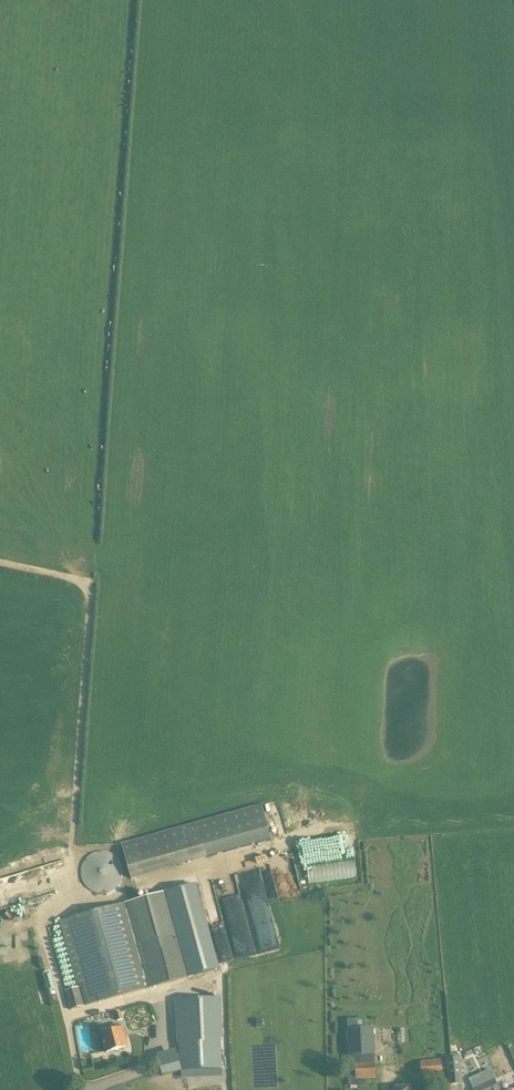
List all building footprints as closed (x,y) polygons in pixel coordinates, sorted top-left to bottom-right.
[(267,822),(272,839),(286,835),(287,837),(292,836),(321,828),(311,792),(278,801),(262,805),(267,822)] [(267,822),(262,805),(122,845),(131,878),(272,839),(267,822)] [(120,861),(116,856),(111,853),(105,852),(99,852),(93,853),(88,856),(84,861),(82,866),(81,872),(82,878),(84,884),(88,888),(93,892),(99,893),(105,893),(111,892),(116,888),(120,884),(122,878),(123,872),(122,866),(120,861)] [(354,860),(306,865),(308,882),(356,877),(354,860)] [(193,884),(166,892),(169,903),(190,977),(217,969),(193,884)] [(156,986),(190,977),(169,903),(166,892),(63,921),(87,1006),(156,986)] [(218,962),(228,961),(225,939),(215,940),(218,962)] [(85,1006),(79,987),(66,991),(72,1010),(85,1006)] [(219,998),(175,999),(176,1043),(177,1043),(178,1050),(190,1047),(195,1068),(186,1070),(220,1069),(219,1038),(220,1038),(219,998)] [(101,1033),(100,1033),(106,1054),(128,1048),(122,1027),(119,1028),(117,1024),(110,1026),(99,1030),(101,1033)] [(349,1065),(355,1065),(356,1079),(375,1078),(375,1063),(375,1055),(373,1027),(347,1028),(349,1055),(349,1065)] [(195,1068),(190,1047),(178,1050),(156,1056),(162,1077),(186,1070),(195,1068)] [(462,1083),(459,1058),(445,1059),(448,1085),(462,1083)] [(441,1060),(420,1062),(422,1078),(429,1078),(442,1076),(441,1060)] [(494,1079),(489,1070),(468,1079),(469,1082),(472,1089),(500,1089),(494,1079)]
